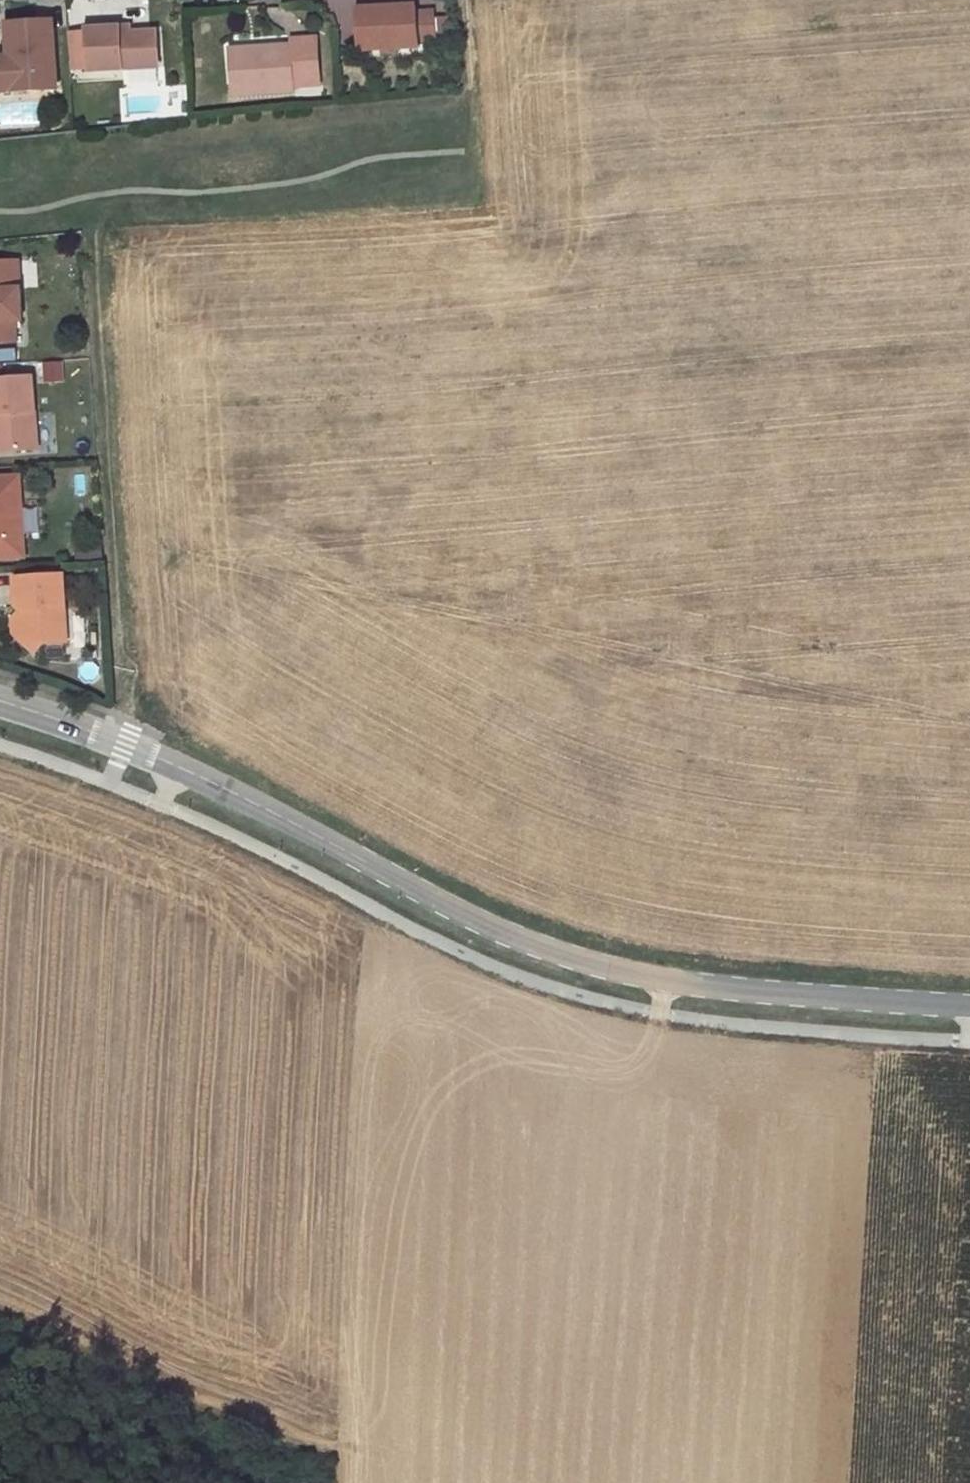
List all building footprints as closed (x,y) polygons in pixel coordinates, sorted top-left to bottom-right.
[(418,16),(418,7),(357,11),(359,47),(377,46),(377,50),(420,47),(420,40),(418,16)] [(436,15),(418,16),(420,40),(437,40),(436,15)] [(51,22),(7,24),(9,57),(0,57),(0,72),(13,71),(14,92),(55,89),(51,22)] [(119,28),(84,30),(84,33),(66,34),(68,71),(86,69),(86,72),(159,68),(157,32),(130,34),(119,34),(119,28)] [(260,54),(231,56),(234,95),(295,91),(295,87),(294,78),(321,76),(319,38),(292,40),(292,46),(259,48),(260,54)] [(122,71),(123,87),(153,85),(152,69),(122,71)] [(14,92),(13,71),(0,72),(0,92),(14,92)] [(294,78),(295,87),(322,86),(321,76),(294,78)] [(8,261),(0,262),(0,344),(17,343),(15,322),(22,321),(20,288),(10,289),(8,261)] [(18,261),(8,261),(10,289),(20,288),(18,261)] [(32,378),(0,380),(0,453),(35,451),(32,378)] [(26,558),(21,477),(0,478),(0,559),(26,558)] [(45,644),(68,642),(64,575),(15,578),(17,606),(24,609),(25,622),(16,630),(35,652),(45,644)] [(24,609),(15,616),(16,630),(25,622),(24,609)]
